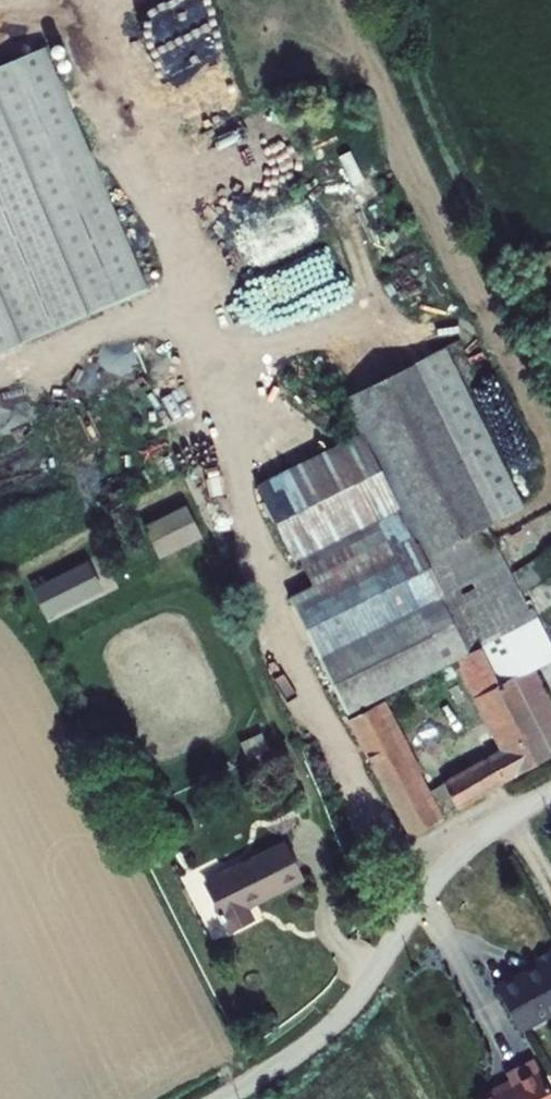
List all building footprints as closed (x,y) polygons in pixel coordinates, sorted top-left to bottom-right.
[(45,43),(0,62),(0,349),(147,288),(45,43)] [(537,257),(550,283),(550,250),(537,257)] [(291,595),(347,714),(457,660),(499,748),(443,781),(459,808),(550,758),(550,698),(536,670),(541,667),(550,687),(550,641),(533,607),(529,609),(487,525),(525,507),(447,346),(344,398),(359,431),(255,484),(294,559),(299,557),(313,584),(291,595)] [(144,525),(160,557),(203,536),(187,504),(144,525)] [(514,572),(526,591),(530,589),(543,610),(550,605),(550,550),(514,572)] [(32,587),(47,618),(103,590),(88,560),(32,587)] [(371,811),(387,839),(409,826),(420,796),(370,705),(345,719),(390,800),(371,811)] [(221,922),(244,912),(238,898),(292,873),(277,837),(199,874),(210,901),(204,904),(211,918),(218,914),(221,922)] [(531,959),(534,965),(493,985),(519,1033),(550,1016),(550,948),(531,959)] [(532,1058),(504,1072),(507,1080),(491,1089),(491,1091),(475,1098),(550,1098),(550,1093),(532,1058)]
